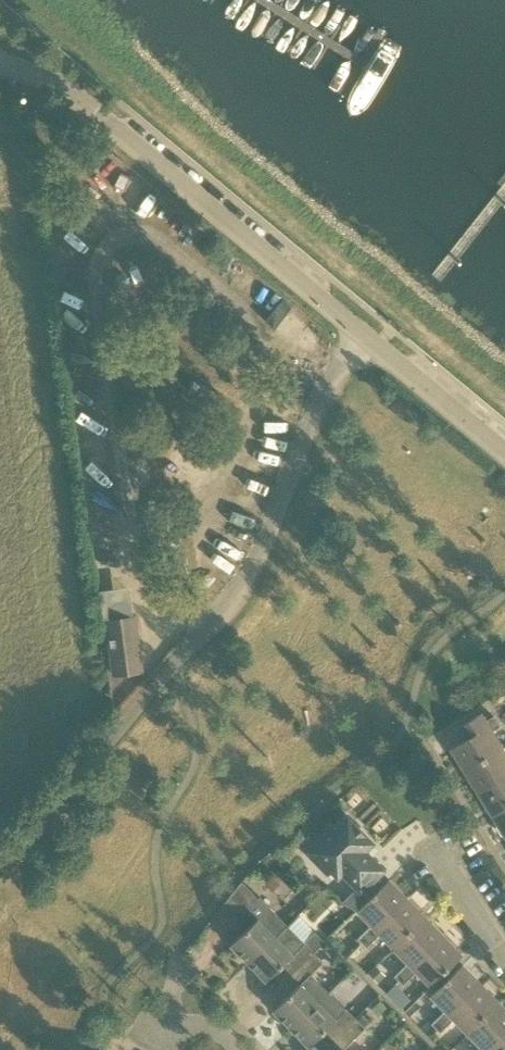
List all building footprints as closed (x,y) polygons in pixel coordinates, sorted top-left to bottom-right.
[(31,117),(31,104),(31,103),(17,104),(18,117),(31,117)] [(437,284),(504,340),(504,274),(471,246),(437,284)] [(107,621),(114,675),(143,672),(135,617),(130,618),(107,621)] [(465,773),(503,749),(493,732),(501,727),(494,717),(486,721),(482,714),(459,728),(466,740),(451,750),(465,773)] [(504,778),(504,751),(503,749),(465,773),(479,795),(504,778)] [(504,809),(504,778),(479,795),(493,817),(504,809)] [(493,817),(504,837),(504,809),(493,817)] [(343,873),(361,892),(384,871),(365,852),(373,844),(348,818),(334,832),(330,828),(306,852),(328,875),(332,871),(338,878),(343,873)] [(363,944),(408,899),(389,880),(357,912),(372,927),(359,939),(363,944)] [(260,898),(259,899),(242,882),(223,906),(238,921),(247,930),(231,945),(249,964),(287,926),(260,898)] [(394,950),(426,918),(408,899),(363,944),(367,948),(380,935),(394,950)] [(399,981),(444,937),(426,918),(394,950),(408,964),(395,977),(399,981)] [(316,932),(304,944),(287,926),(249,964),(267,982),(282,967),(291,976),(313,954),(325,942),(316,932)] [(444,937),(399,981),(403,985),(416,973),(431,988),(463,956),(444,937)] [(311,975),(323,963),(313,954),(291,976),(300,985),(274,1011),(291,1029),(328,993),(311,975)] [(436,1029),(482,985),(463,965),(431,997),(445,1012),(432,1024),(429,1021),(421,1029),(427,1036),(435,1028),(436,1029)] [(468,1035),(500,1003),(482,985),(436,1029),(441,1033),(454,1021),(468,1035)] [(334,1041),(356,1019),(347,1010),(346,1010),(328,993),(291,1029),(309,1047),(325,1032),(334,1041)] [(504,1035),(504,1009),(500,1003),(468,1035),(481,1049),(489,1049),(504,1035)] [(365,1029),(356,1019),(334,1041),(342,1049),(343,1049),(365,1029)] [(489,1049),(504,1049),(504,1035),(489,1049)]
